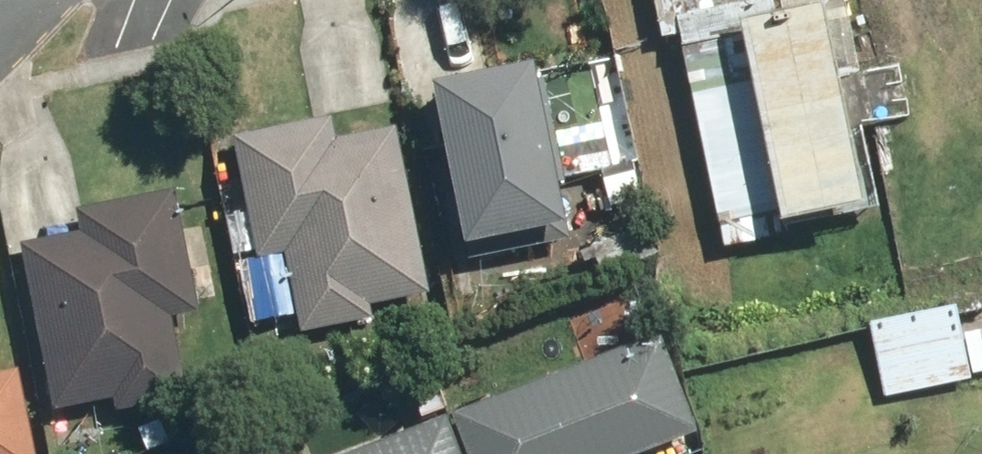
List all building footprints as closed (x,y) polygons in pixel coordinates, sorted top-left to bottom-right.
[(853,133),(841,80),(824,7),(743,24),(747,41),(791,233),(871,215),(853,133)] [(619,39),(634,116),(672,110),(659,32),(619,39)] [(791,233),(747,41),(683,55),(726,247),(791,233)] [(841,80),(853,133),(908,119),(898,65),(841,80)] [(440,85),(470,244),(565,225),(533,67),(440,85)] [(291,253),(302,330),(374,321),(372,309),(428,301),(404,128),(338,137),(336,121),(238,135),(255,258),(291,253)] [(86,230),(20,242),(53,409),(115,397),(118,414),(189,400),(173,320),(199,315),(175,194),(82,212),(86,230)] [(885,393),(981,376),(981,329),(964,332),(959,305),(870,320),(885,393)] [(467,453),(655,453),(697,439),(660,338),(452,414),(467,453)] [(23,372),(0,376),(0,453),(37,453),(23,372)] [(452,414),(340,453),(467,453),(452,414)]
